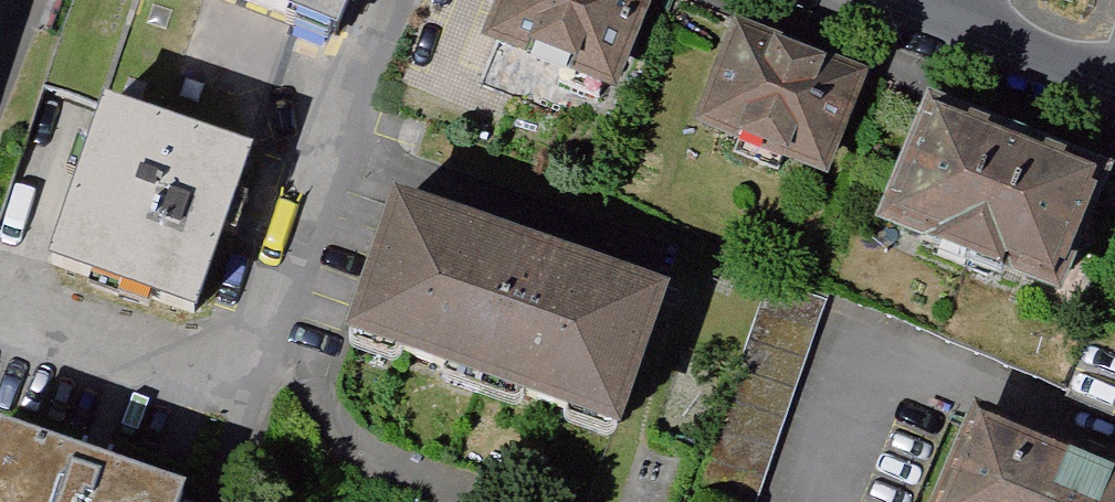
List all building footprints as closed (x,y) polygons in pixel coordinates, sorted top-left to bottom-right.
[(9,0),(0,0),(0,28),(9,0)] [(353,45),(371,0),(236,0),(353,45)] [(484,35),(617,87),(651,0),(497,0),(484,35)] [(873,69),(737,14),(694,120),(830,175),(873,69)] [(1064,294),(1114,167),(927,92),(876,219),(1064,294)] [(263,155),(108,105),(55,270),(209,319),(263,155)] [(689,302),(410,202),(359,343),(639,443),(689,302)] [(721,501),(758,501),(830,296),(772,276),(696,493),(721,501)] [(982,412),(944,501),(1114,501),(1114,469),(982,412)] [(200,499),(11,432),(0,463),(0,501),(199,501),(200,499)]
